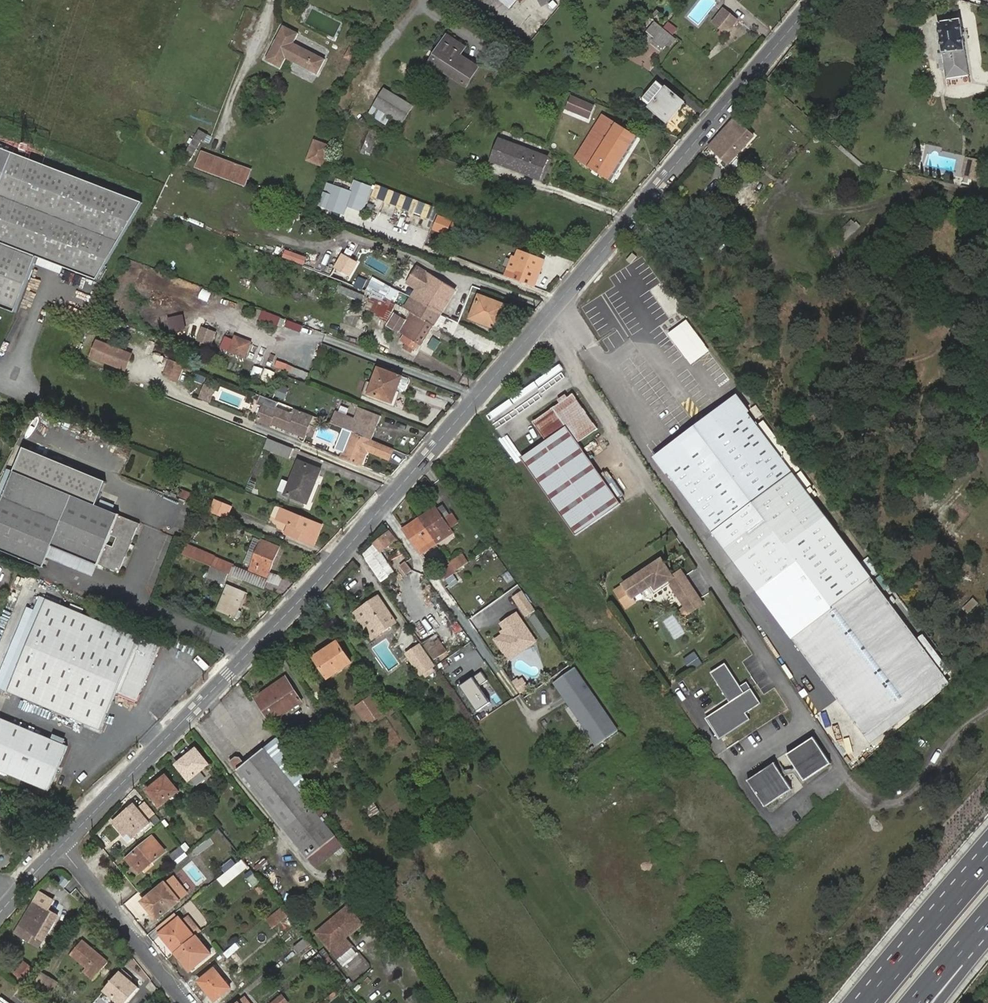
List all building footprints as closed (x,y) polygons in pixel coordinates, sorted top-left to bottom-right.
[(724,35),(737,19),(722,7),(709,23),(724,35)] [(963,18),(941,22),(950,78),(972,75),(963,18)] [(673,36),(655,21),(647,31),(654,37),(652,40),(663,48),(673,36)] [(299,33),(285,25),(267,59),(281,66),(287,56),(317,73),(326,59),(295,41),(299,33)] [(464,48),(448,38),(432,62),(466,84),(479,66),(462,54),(464,48)] [(658,53),(651,47),(647,52),(641,47),(633,58),(646,68),(658,53)] [(356,50),(351,48),(347,55),(352,57),(356,50)] [(653,104),(667,87),(659,80),(645,97),(653,104)] [(414,104),(384,87),(373,105),(403,122),(414,104)] [(684,101),(667,87),(653,104),(652,106),(669,120),(684,101)] [(591,104),(574,97),(569,108),(586,115),(591,104)] [(731,162),(757,136),(739,118),(713,145),(731,162)] [(638,136),(615,122),(589,164),(611,178),(638,136)] [(209,135),(199,131),(188,153),(187,152),(182,161),(190,165),(202,140),(206,141),(209,135)] [(365,137),(359,152),(368,156),(374,141),(365,137)] [(549,156),(501,138),(494,160),(541,178),(549,156)] [(304,160),(321,167),(330,146),(313,139),(304,160)] [(0,149),(0,308),(15,314),(36,256),(97,278),(143,203),(0,149)] [(252,168),(203,150),(197,167),(245,185),(252,168)] [(987,169),(987,163),(973,160),(969,179),(985,182),(987,169)] [(356,180),(351,192),(346,204),(362,210),(372,186),(356,180)] [(383,186),(377,184),(371,199),(378,201),(383,186)] [(346,204),(351,192),(334,186),(331,194),(326,192),(322,205),(343,213),(346,204)] [(398,192),(391,189),(385,204),(392,207),(398,192)] [(411,197),(404,195),(398,209),(405,212),(411,197)] [(422,202),(416,199),(410,214),(417,217),(422,202)] [(434,206),(427,203),(421,218),(428,221),(434,206)] [(836,235),(843,241),(858,226),(851,219),(836,235)] [(633,248),(626,256),(631,260),(637,252),(633,248)] [(545,259),(519,249),(516,257),(512,255),(508,268),(514,271),(514,273),(537,281),(545,259)] [(420,287),(430,271),(419,264),(409,280),(420,287)] [(420,287),(414,295),(420,299),(442,312),(455,291),(448,287),(449,284),(430,271),(420,287)] [(366,294),(342,284),(339,290),(364,300),(366,294)] [(508,304),(481,293),(473,316),(500,327),(508,304)] [(395,306),(372,296),(368,306),(384,314),(382,318),(388,320),(395,306)] [(442,312),(420,299),(410,315),(401,310),(393,323),(407,333),(404,339),(410,342),(406,347),(413,350),(419,340),(423,343),(442,312)] [(283,317),(258,308),(255,315),(260,317),(258,323),(274,329),(277,323),(280,323),(283,317)] [(185,315),(170,316),(172,331),(187,330),(185,315)] [(685,320),(666,334),(685,359),(704,345),(685,320)] [(202,326),(198,341),(214,346),(218,331),(202,326)] [(252,339),(237,334),(232,348),(247,353),(252,339)] [(128,353),(94,340),(88,357),(122,369),(128,353)] [(171,359),(164,375),(180,381),(185,369),(192,372),(193,368),(171,359)] [(272,359),(270,367),(307,378),(309,371),(272,359)] [(402,374),(379,365),(373,381),(368,379),(363,392),(368,394),(370,391),(393,400),(402,374)] [(195,381),(204,383),(207,376),(197,373),(195,381)] [(213,401),(217,392),(205,388),(202,397),(213,401)] [(521,451),(577,531),(620,501),(578,441),(599,426),(574,391),(535,419),(545,434),(521,451)] [(266,407),(261,420),(273,425),(274,423),(305,435),(307,429),(312,418),(314,415),(297,408),(295,415),(271,405),(274,399),(263,395),(259,404),(266,407)] [(871,742),(951,682),(736,397),(656,456),(871,742)] [(344,427),(372,438),(381,414),(359,405),(354,417),(323,405),(318,417),(344,427)] [(372,438),(344,427),(335,448),(344,451),(342,456),(361,464),(368,448),(390,457),(394,446),(372,438)] [(288,454),(293,445),(267,434),(263,444),(288,454)] [(0,509),(0,546),(47,564),(50,555),(55,544),(123,571),(143,522),(99,505),(109,481),(25,447),(0,509)] [(342,456),(344,451),(335,448),(333,453),(342,456)] [(321,467),(298,458),(285,493),(302,499),(314,472),(319,473),(321,467)] [(182,489),(179,497),(192,502),(195,494),(182,489)] [(213,512),(229,519),(235,506),(218,498),(213,512)] [(324,523),(285,507),(279,521),(292,526),(288,535),(314,545),(324,523)] [(436,507),(405,530),(419,550),(450,527),(436,507)] [(380,582),(394,571),(382,555),(398,543),(389,530),(358,553),(380,582)] [(250,571),(262,540),(255,536),(243,568),(250,571)] [(278,546),(262,540),(250,571),(263,576),(265,571),(268,572),(278,546)] [(101,562),(55,544),(50,555),(97,573),(101,562)] [(211,564),(214,556),(208,554),(205,562),(211,564)] [(211,564),(229,572),(230,570),(233,571),(236,566),(232,564),(232,563),(214,556),(211,564)] [(669,578),(672,582),(691,612),(705,603),(682,569),(672,575),(663,560),(627,582),(635,594),(651,583),(657,580),(660,584),(669,578)] [(225,581),(229,572),(211,564),(206,574),(222,582),(225,581)] [(448,567),(440,573),(450,588),(458,582),(448,567)] [(206,574),(205,578),(223,586),(225,581),(222,582),(206,574)] [(273,574),(271,581),(281,585),(284,578),(273,574)] [(657,592),(672,582),(669,578),(660,584),(657,580),(651,583),(657,592)] [(245,589),(227,582),(216,608),(234,615),(245,589)] [(523,590),(513,596),(526,615),(536,609),(523,590)] [(3,686),(10,689),(49,596),(42,594),(3,686)] [(162,642),(49,596),(10,689),(105,727),(121,690),(140,697),(162,642)] [(377,597),(357,613),(377,638),(397,622),(377,597)] [(519,611),(503,621),(509,629),(497,637),(506,650),(517,642),(522,650),(538,639),(519,611)] [(444,619),(439,623),(446,634),(451,630),(444,619)] [(339,641),(316,657),(329,677),(353,661),(339,641)] [(522,650),(517,642),(506,650),(511,657),(522,650)] [(426,652),(411,662),(420,675),(428,669),(428,667),(433,662),(426,652)] [(732,701),(711,715),(726,737),(751,720),(747,714),(763,703),(752,687),(745,692),(723,660),(710,669),(732,701)] [(575,668),(554,683),(598,745),(618,731),(575,668)] [(287,676),(258,696),(273,720),(303,700),(287,676)] [(375,696),(358,707),(370,724),(386,713),(375,696)] [(0,715),(0,769),(47,789),(68,744),(0,715)] [(320,715),(310,723),(323,744),(322,745),(333,761),(345,754),(320,715)] [(808,782),(831,766),(813,740),(790,756),(808,782)] [(266,746),(238,770),(308,855),(335,832),(266,746)] [(197,747),(178,763),(190,778),(210,762),(197,747)] [(780,764),(752,784),(769,808),(797,790),(780,764)] [(166,774),(149,789),(161,804),(179,790),(166,774)] [(376,801),(367,806),(374,816),(382,811),(376,801)] [(136,803),(130,809),(116,821),(124,832),(129,828),(132,832),(134,835),(150,821),(136,803)] [(163,821),(159,815),(153,820),(157,825),(163,821)] [(153,837),(126,860),(132,868),(135,865),(140,872),(165,851),(153,837)] [(14,846),(3,842),(1,848),(12,852),(14,846)] [(176,862),(186,853),(180,847),(171,855),(176,862)] [(243,860),(220,880),(226,888),(250,867),(243,860)] [(247,881),(256,888),(262,881),(253,874),(247,881)] [(188,894),(173,875),(165,881),(180,900),(188,894)] [(165,881),(143,900),(158,919),(180,900),(165,881)] [(263,884),(257,889),(260,893),(266,888),(263,884)] [(207,891),(197,896),(200,902),(210,897),(207,891)] [(34,901),(20,926),(43,938),(57,914),(34,901)] [(288,914),(281,905),(266,917),(271,924),(277,919),(280,922),(288,914)] [(351,906),(345,911),(351,916),(356,912),(351,906)] [(351,916),(345,911),(320,931),(332,945),(362,921),(356,912),(351,916)] [(175,951),(196,935),(180,916),(161,933),(175,951)] [(43,938),(20,926),(16,932),(39,945),(43,938)] [(212,952),(197,934),(196,935),(175,951),(191,970),(212,952)] [(300,952),(312,941),(307,935),(294,946),(300,952)] [(91,967),(100,975),(111,961),(84,937),(72,950),(91,967)] [(311,971),(326,959),(321,952),(308,965),(311,971)] [(342,969),(354,983),(373,967),(361,953),(342,969)] [(17,973),(26,981),(36,969),(28,961),(17,973)] [(94,981),(100,975),(91,967),(86,973),(94,981)] [(216,967),(200,980),(216,999),(231,986),(216,967)] [(106,989),(122,1002),(127,1002),(141,988),(132,980),(128,977),(130,974),(124,969),(106,989)] [(58,978),(43,970),(34,985),(50,995),(58,978)] [(341,979),(334,984),(336,988),(343,982),(341,979)] [(283,993),(271,1002),(287,1002),(289,1001),(283,993)]
